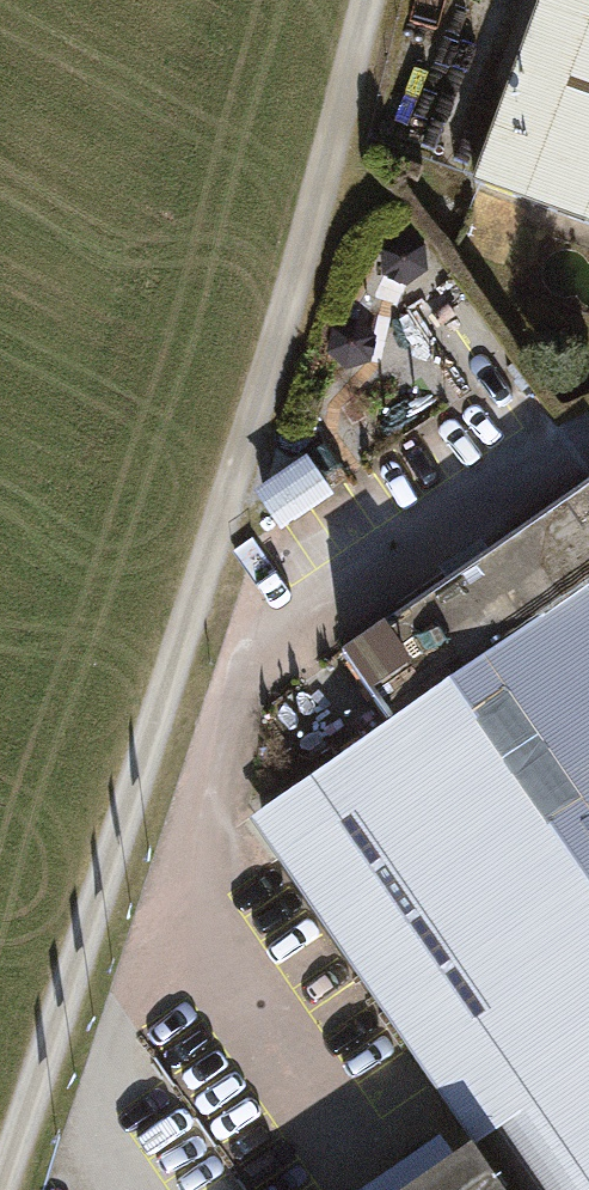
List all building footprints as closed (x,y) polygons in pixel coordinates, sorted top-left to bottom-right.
[(470,196),(588,237),(588,0),(538,0),(470,196)] [(392,472),(441,356),(352,319),(303,435),(392,472)] [(262,815),(288,852),(482,1140),(406,1189),(588,1189),(588,485),(341,654),(391,729),(262,815)]
